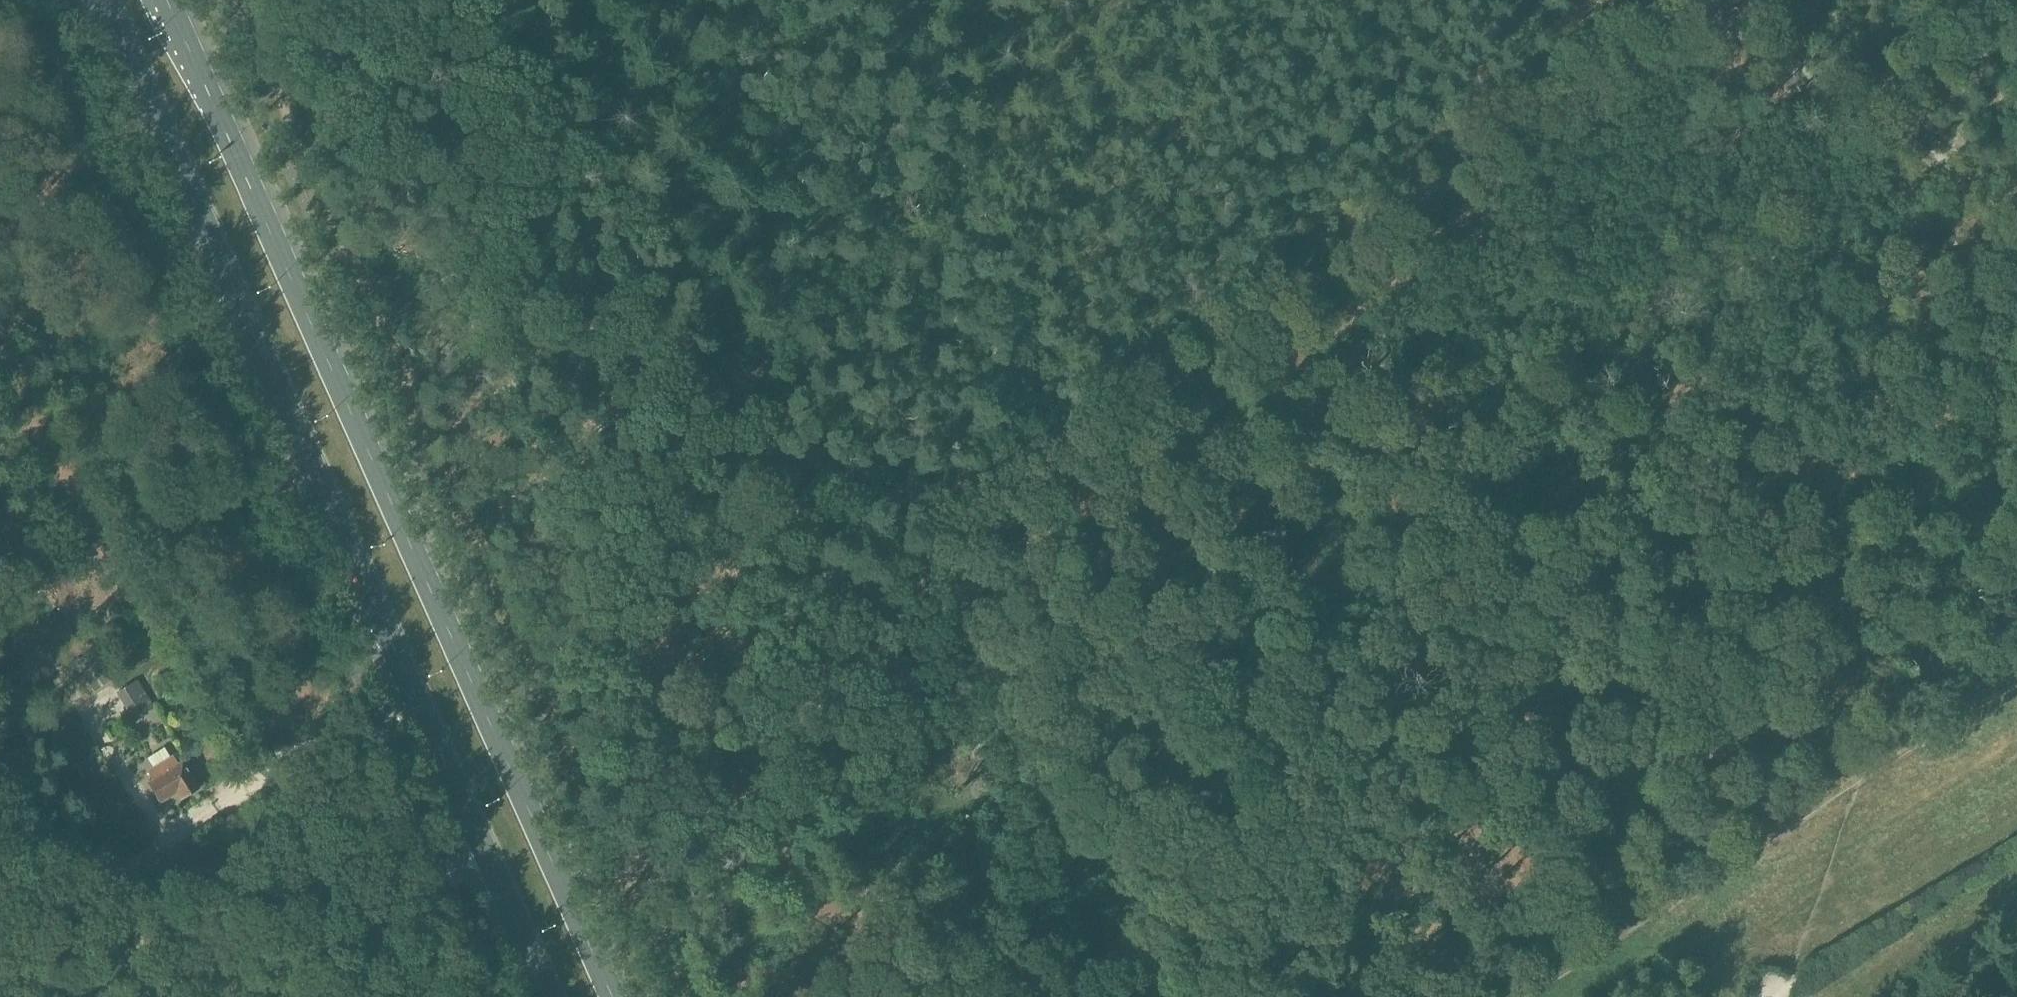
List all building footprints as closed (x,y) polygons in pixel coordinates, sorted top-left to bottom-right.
[(154,707),(137,680),(117,692),(133,719),(154,707)] [(182,798),(199,788),(185,763),(180,766),(175,757),(151,771),(156,780),(152,782),(163,801),(178,792),(182,798)]
